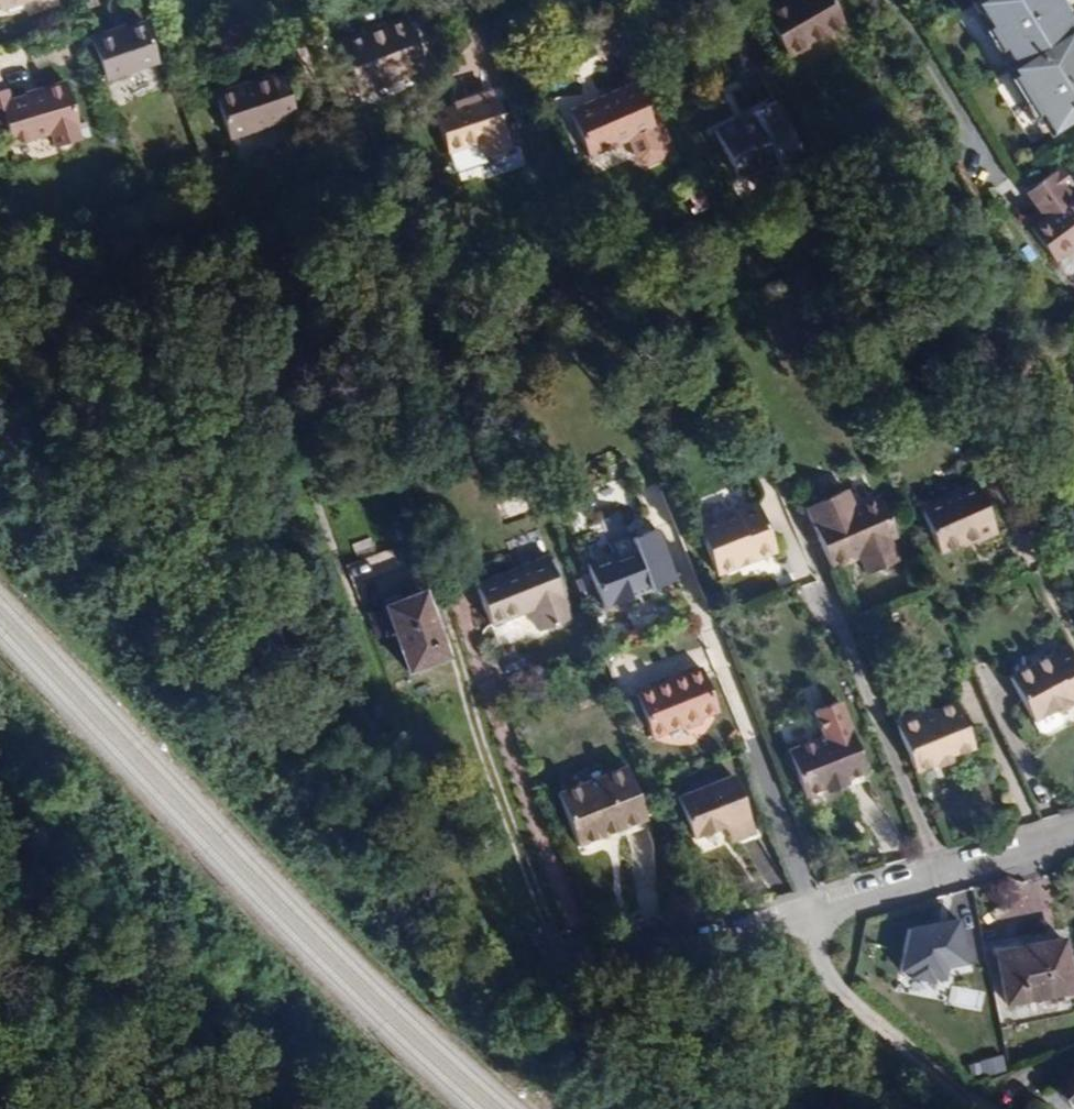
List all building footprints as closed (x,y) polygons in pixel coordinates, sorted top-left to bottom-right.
[(8,16),(20,12),(22,6),(40,0),(0,0),(0,15),(8,16)] [(780,3),(762,14),(788,57),(809,45),(807,42),(843,21),(831,0),(786,0),(780,3)] [(1055,0),(977,0),(972,3),(1012,66),(1008,68),(1047,129),(1073,112),(1073,39),(1069,31),(1073,28),(1055,0)] [(362,32),(338,41),(358,92),(425,67),(405,15),(362,32)] [(89,39),(105,81),(157,61),(141,21),(124,28),(112,33),(111,30),(89,39)] [(278,71),(266,75),(281,119),(293,115),(278,71)] [(227,138),(281,119),(266,75),(250,81),(236,86),(238,91),(214,100),(227,138)] [(668,142),(658,118),(651,121),(634,82),(616,90),(601,97),(602,99),(569,114),(588,156),(628,138),(638,160),(646,163),(658,157),(662,150),(660,145),(668,142)] [(212,94),(214,100),(238,91),(236,86),(212,94)] [(0,97),(0,131),(5,129),(12,150),(50,138),(55,153),(80,145),(75,131),(78,130),(65,87),(37,95),(39,99),(28,102),(25,102),(9,107),(5,96),(0,97)] [(510,149),(492,92),(461,103),(434,112),(447,151),(478,141),(484,157),(510,149)] [(568,111),(569,114),(602,99),(601,97),(568,111)] [(716,130),(740,178),(771,162),(782,173),(785,180),(809,167),(775,101),(760,110),(752,114),(754,119),(740,126),(736,119),(716,130)] [(278,124),(231,144),(240,165),(287,146),(278,124)] [(1030,227),(1055,261),(1073,247),(1073,195),(1073,196),(1067,187),(1073,182),(1062,166),(1037,184),(1050,199),(1040,207),(1046,215),(1039,220),(1030,227)] [(1028,191),(1040,207),(1050,199),(1037,184),(1028,191)] [(920,508),(940,553),(975,538),(976,542),(998,532),(975,482),(920,508)] [(849,557),(858,553),(860,557),(867,574),(878,569),(898,560),(889,539),(896,536),(879,496),(854,507),(846,489),(805,506),(832,569),(851,561),(849,557)] [(753,561),(776,551),(757,503),(735,511),(734,509),(696,525),(716,575),(753,561)] [(585,564),(602,607),(638,593),(637,589),(648,585),(659,580),(661,584),(674,579),(654,528),(630,538),(629,535),(607,544),(611,554),(585,564)] [(851,561),(860,557),(858,553),(849,557),(851,561)] [(547,556),(475,584),(490,625),(511,616),(530,609),(539,631),(571,618),(547,556)] [(344,566),(349,578),(358,574),(363,573),(358,560),(344,566)] [(349,578),(358,600),(367,595),(358,574),(349,578)] [(446,657),(422,592),(383,606),(384,608),(392,630),(408,671),(429,663),(446,657)] [(369,614),(378,637),(392,630),(384,608),(369,614)] [(1034,721),(1055,709),(1057,712),(1073,703),(1073,655),(1069,645),(1010,676),(1034,721)] [(701,717),(716,711),(699,668),(680,675),(681,678),(668,683),(667,680),(633,693),(650,737),(681,725),(686,728),(691,726),(699,723),(701,717)] [(824,741),(786,754),(803,799),(823,791),(825,794),(845,786),(844,783),(864,774),(837,699),(811,708),(824,741)] [(896,726),(916,772),(937,763),(938,767),(949,762),(955,760),(953,757),(974,748),(955,702),(896,726)] [(624,835),(648,826),(635,793),(630,795),(620,769),(553,795),(576,854),(624,835)] [(676,798),(692,839),(720,828),(746,817),(730,777),(676,798)] [(967,966),(953,915),(901,925),(895,972),(945,984),(967,966)] [(1027,947),(996,952),(1006,1004),(1073,991),(1063,940),(1027,947)] [(991,1075),(1012,1067),(1005,1051),(984,1059),(991,1075)] [(1052,1090),(1059,1098),(1068,1108),(1073,1103),(1073,1068),(1052,1090)]
